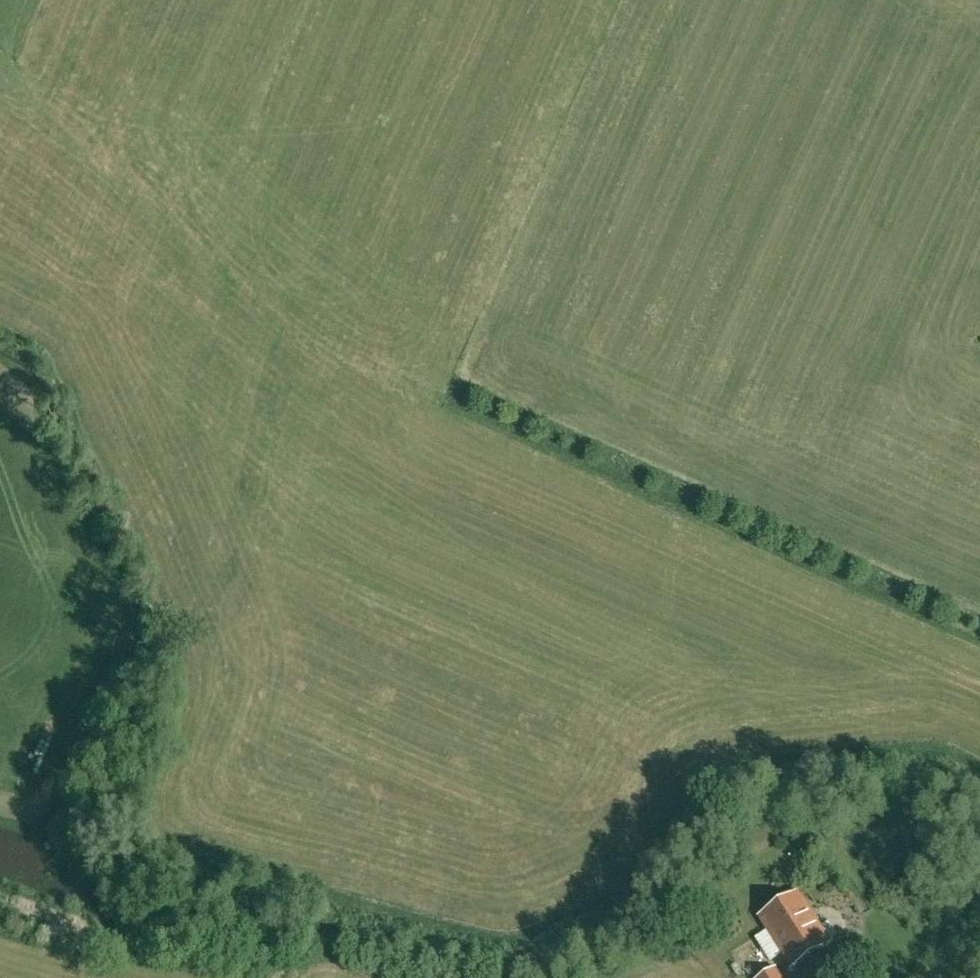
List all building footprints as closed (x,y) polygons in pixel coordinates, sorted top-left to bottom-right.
[(792,966),(829,942),(798,892),(761,916),(792,966)] [(775,969),(761,977),(781,977),(775,969)]
